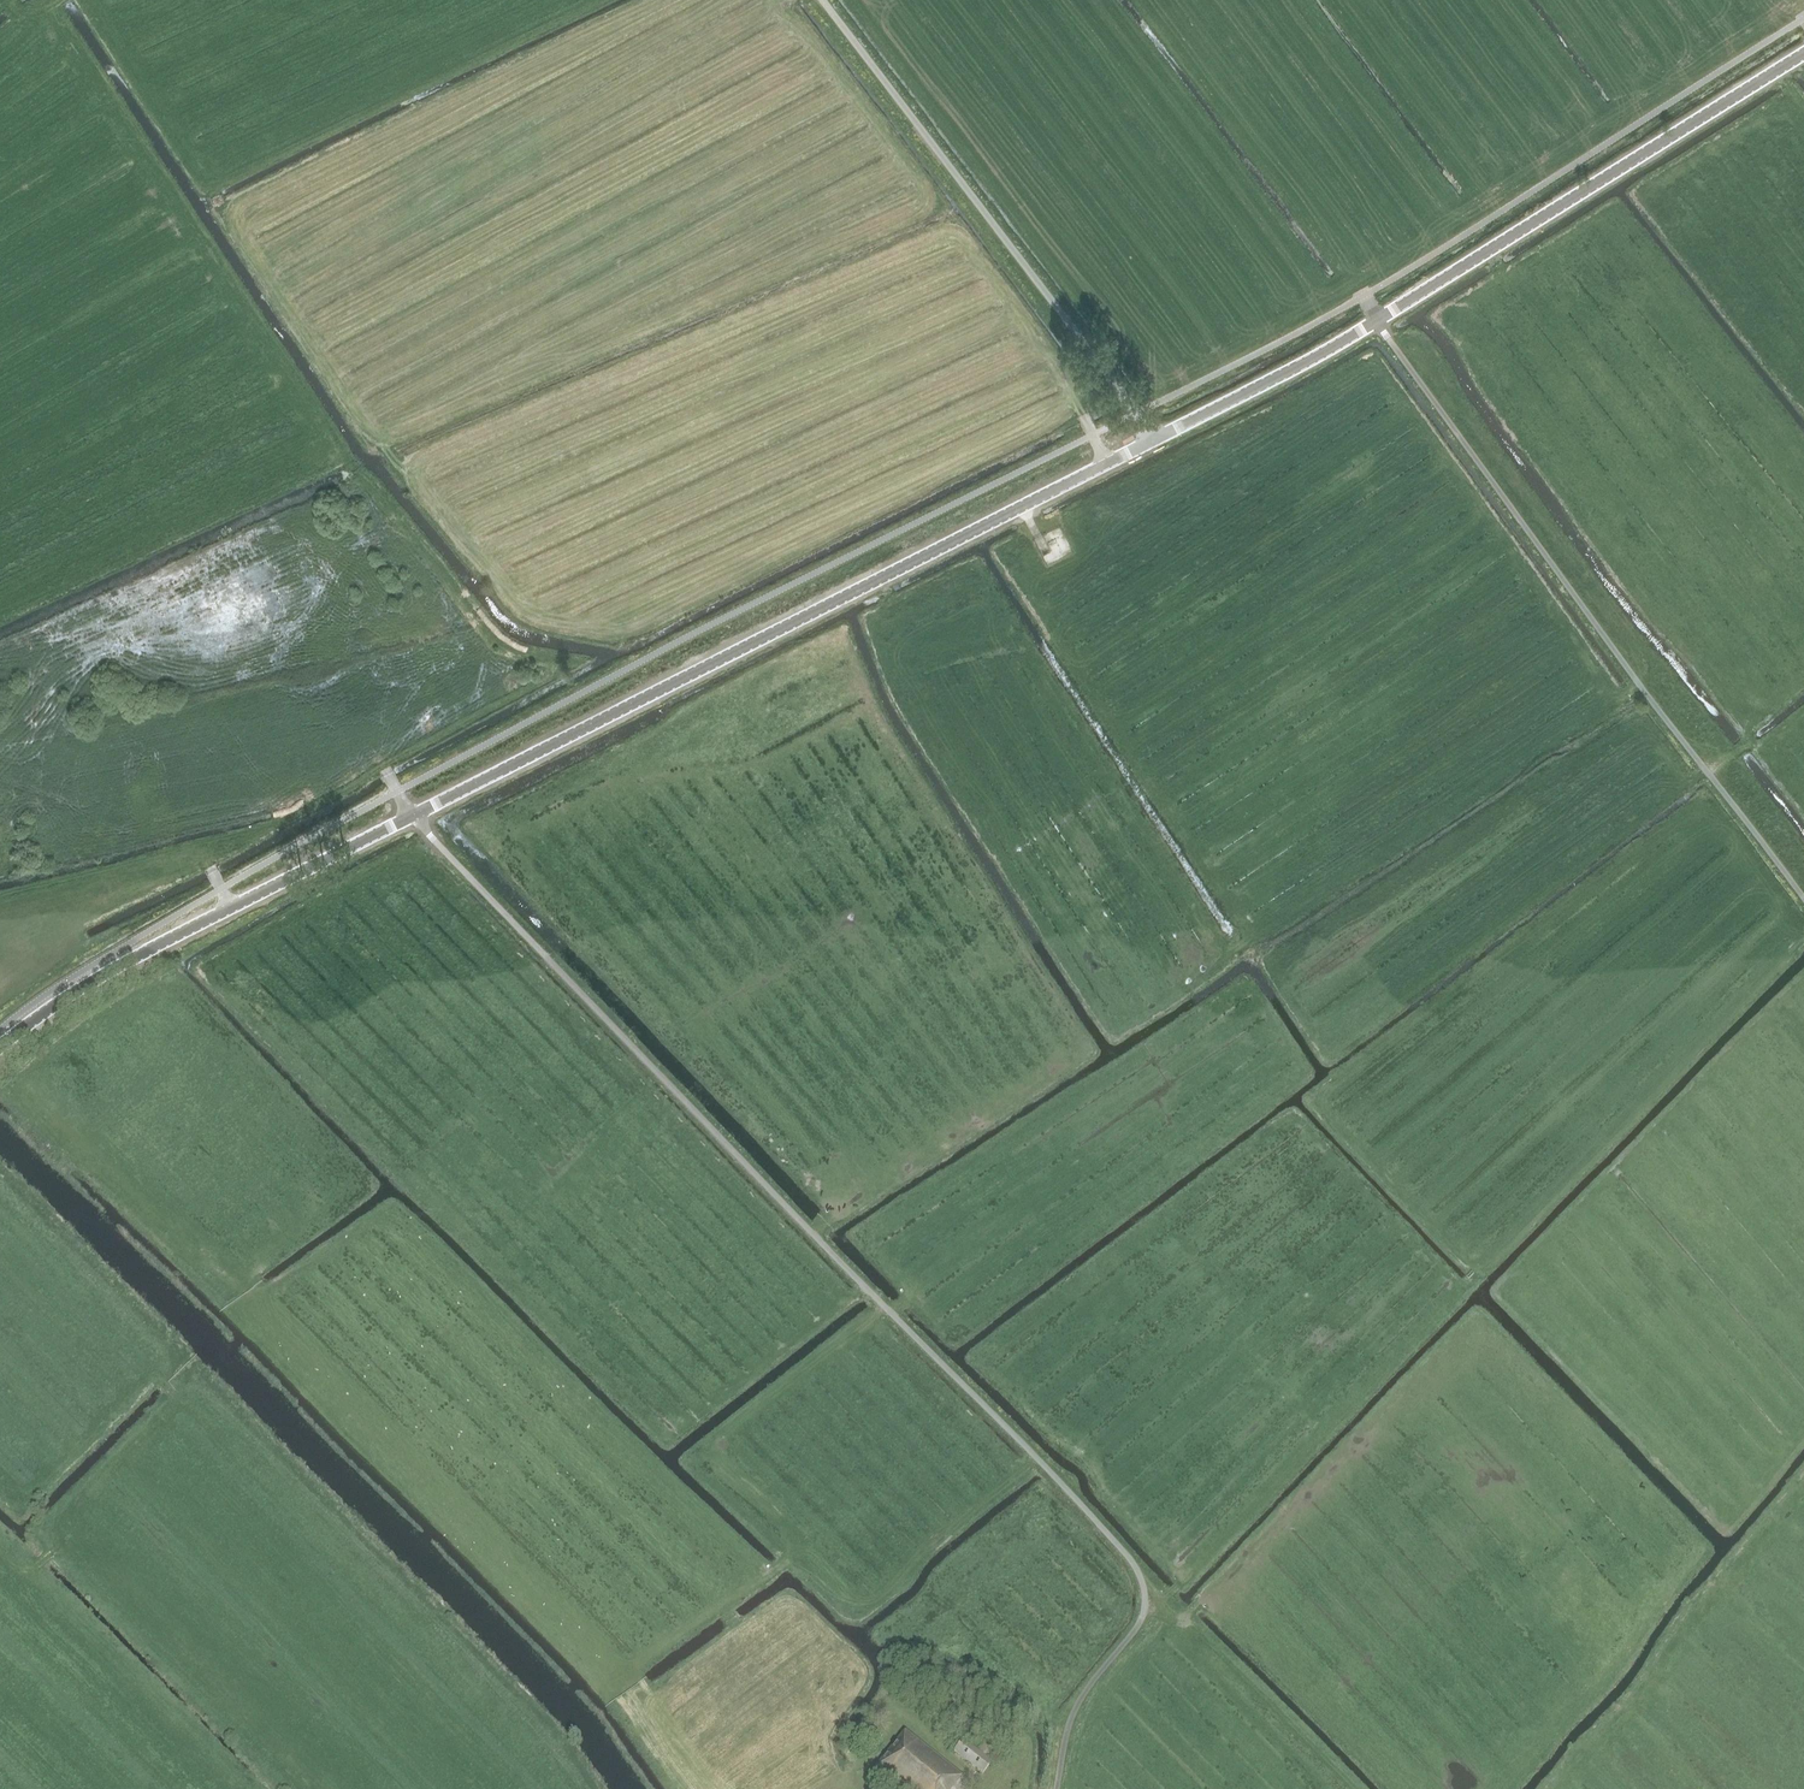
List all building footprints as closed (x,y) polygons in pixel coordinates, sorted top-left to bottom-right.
[(992,1763),(990,1761),(1008,1738),(993,1726),(980,1743),(968,1734),(954,1751),(983,1774),(992,1763)] [(963,1777),(906,1730),(874,1768),(900,1788),(953,1788),(963,1777)]
